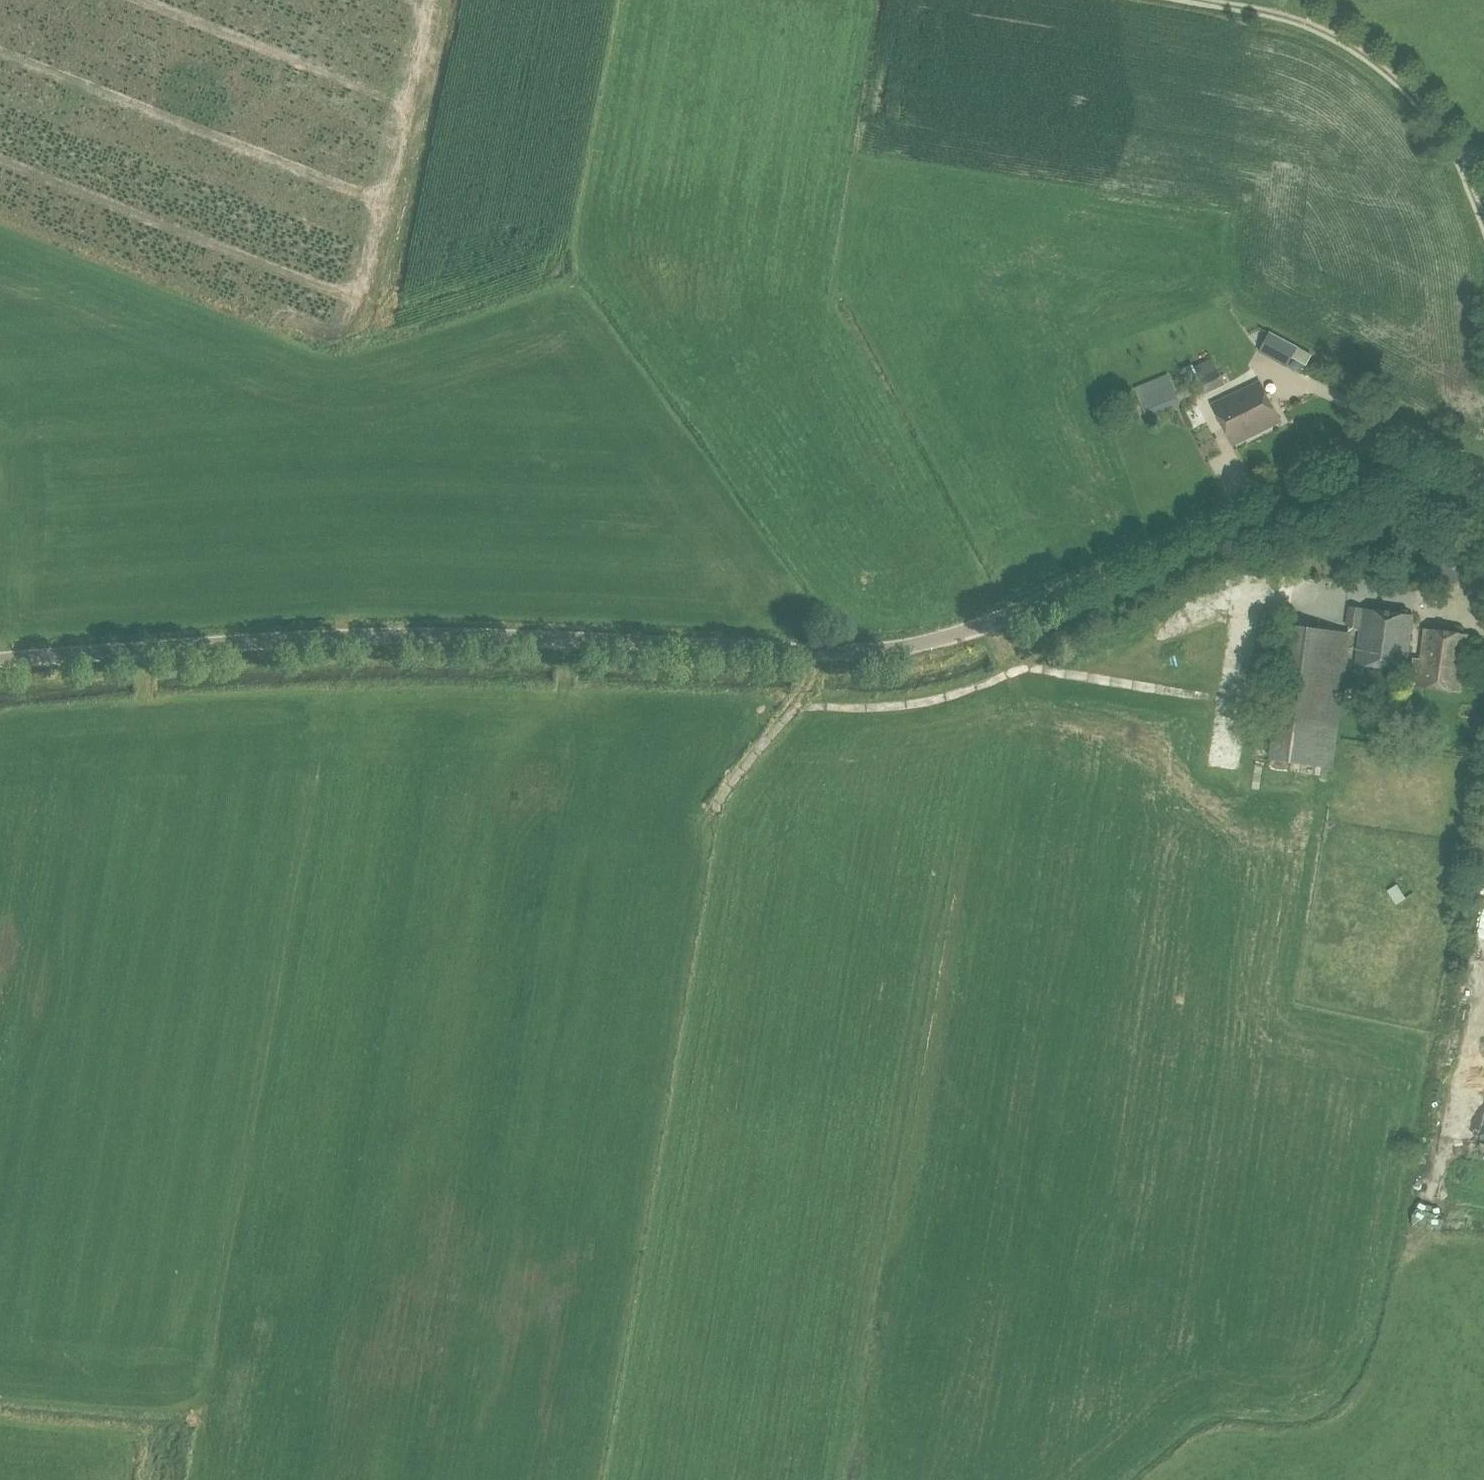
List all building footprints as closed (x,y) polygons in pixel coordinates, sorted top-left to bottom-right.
[(1297,346),(1270,332),(1260,352),(1286,366),(1291,357),(1297,346)] [(1218,370),(1199,379),(1206,394),(1225,384),(1218,370)] [(1168,375),(1146,384),(1157,412),(1179,403),(1168,375)] [(1260,382),(1236,393),(1257,432),(1281,420),(1260,382)] [(1257,432),(1236,393),(1212,404),(1233,444),(1257,432)] [(1357,666),(1378,668),(1408,671),(1415,614),(1364,608),(1349,606),(1347,626),(1362,628),(1357,666)] [(1310,626),(1288,623),(1271,759),(1292,762),(1334,768),(1353,633),(1310,626)] [(1422,658),(1414,658),(1412,672),(1420,673),(1418,686),(1460,691),(1467,633),(1425,629),(1422,658)] [(1375,690),(1378,668),(1357,666),(1354,687),(1375,690)]
